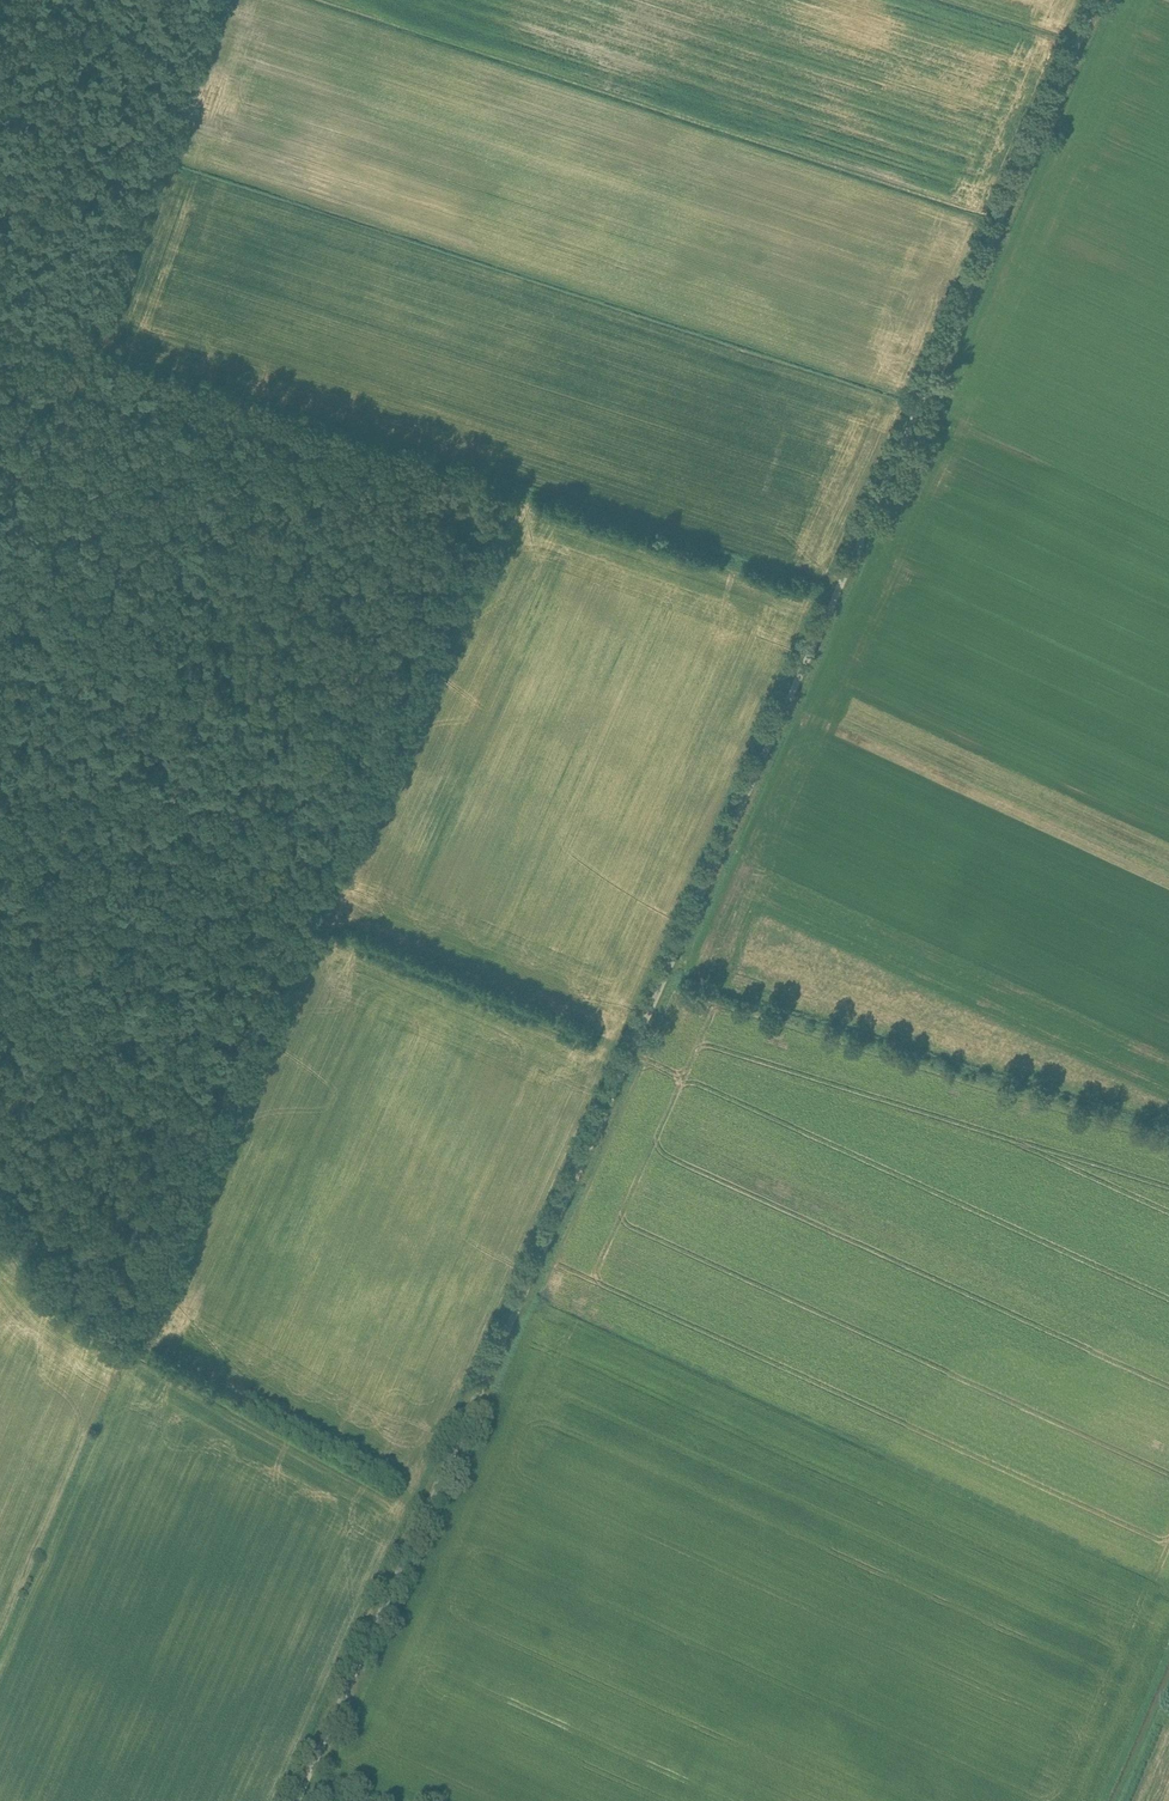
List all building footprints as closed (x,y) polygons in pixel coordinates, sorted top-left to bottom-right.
[(261,798),(255,789),(247,794),(253,803),(261,798)]
